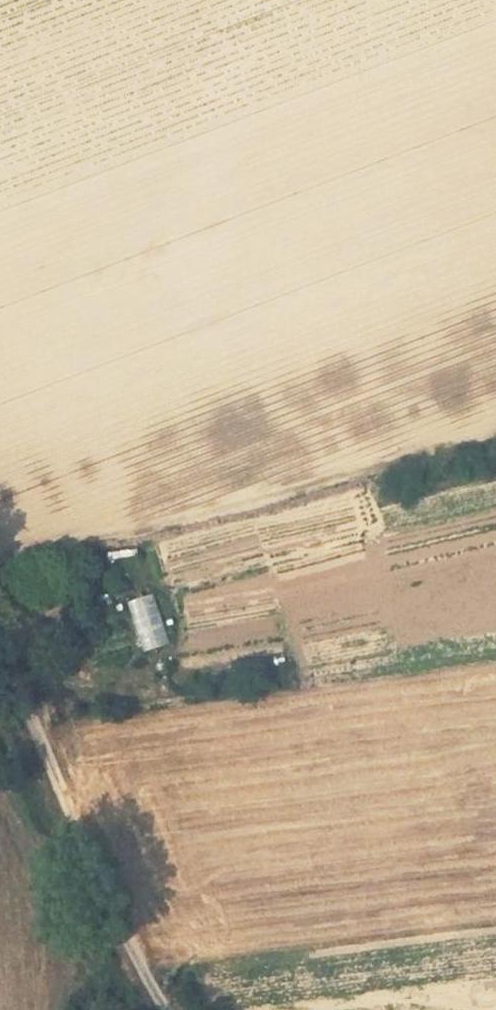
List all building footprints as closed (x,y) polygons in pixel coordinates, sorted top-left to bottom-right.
[(143,652),(169,644),(154,593),(128,601),(143,652)]
